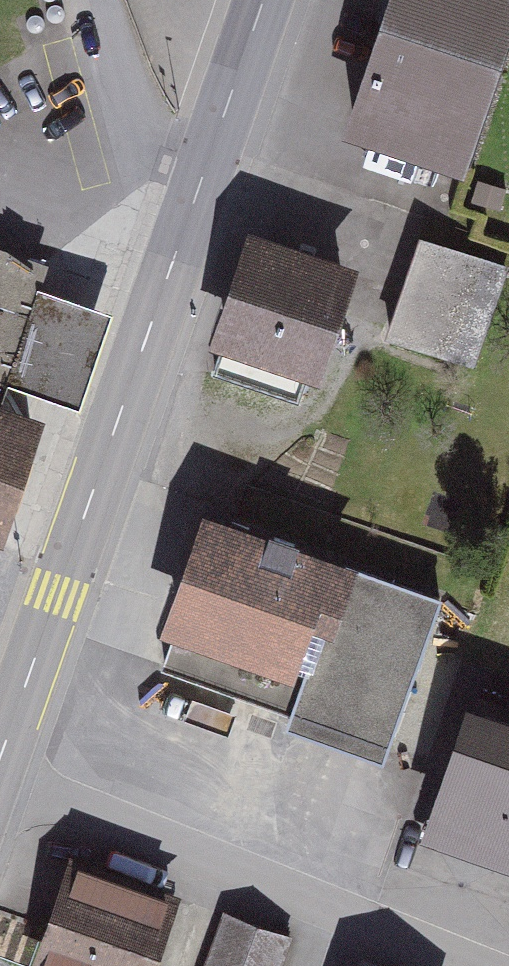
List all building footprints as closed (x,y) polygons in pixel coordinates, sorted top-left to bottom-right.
[(350,137),(470,175),(508,50),(508,0),(392,0),(350,137)] [(485,366),(508,269),(508,263),(418,240),(393,343),(485,366)] [(353,290),(247,250),(203,366),(309,406),(353,290)] [(0,262),(0,382),(1,383),(32,271),(0,262)] [(79,403),(111,308),(41,285),(9,380),(79,403)] [(0,423),(0,496),(22,431),(0,423)] [(321,575),(187,535),(149,660),(284,701),(321,575)] [(462,720),(416,838),(508,874),(508,738),(462,720)] [(62,879),(35,965),(146,965),(163,910),(62,879)] [(222,923),(207,965),(286,965),(293,948),(222,923)]
